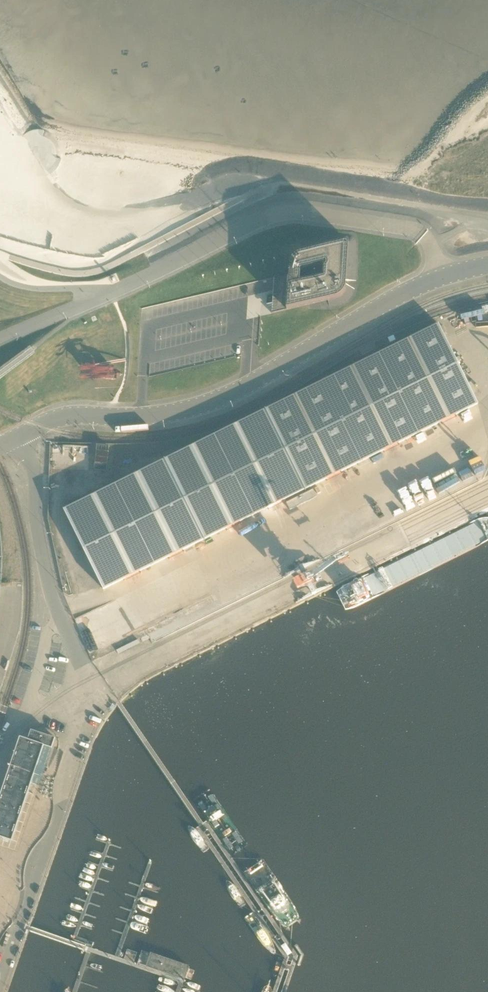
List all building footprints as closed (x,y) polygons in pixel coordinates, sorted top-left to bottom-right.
[(289,261),(288,265),(288,273),(273,277),(272,295),(266,296),(265,305),(271,303),(271,314),(333,299),(338,297),(341,294),(344,290),(345,286),(347,242),(300,253),(295,254),(292,257),(289,261)] [(266,409),(305,489),(476,404),(437,324),(266,409)] [(362,356),(372,350),(369,345),(359,351),(362,356)] [(110,379),(110,367),(78,367),(78,379),(110,379)] [(305,489),(266,409),(64,510),(103,589),(305,489)] [(476,469),(483,469),(483,455),(487,455),(487,444),(477,444),(476,469)] [(473,468),(463,473),(465,478),(454,483),(457,490),(479,479),(473,468)] [(406,516),(455,495),(445,472),(418,484),(420,490),(412,493),(412,494),(376,510),(381,522),(404,512),(406,516)] [(313,489),(286,502),(289,510),(316,496),(313,489)] [(310,546),(300,551),(304,559),(333,546),(330,541),(311,550),(310,546)] [(197,598),(186,603),(191,617),(228,601),(222,586),(209,591),(208,588),(195,593),(197,598)] [(165,629),(190,619),(180,595),(167,600),(172,610),(160,615),(165,629)] [(158,621),(147,626),(150,632),(160,627),(158,621)] [(100,651),(138,636),(134,626),(96,641),(100,651)] [(55,737),(30,728),(28,736),(20,734),(0,794),(0,838),(11,841),(31,782),(43,745),(52,748),(55,737)] [(52,748),(43,745),(31,782),(39,785),(48,759),(52,748)] [(140,948),(135,963),(184,980),(189,964),(140,948)]
